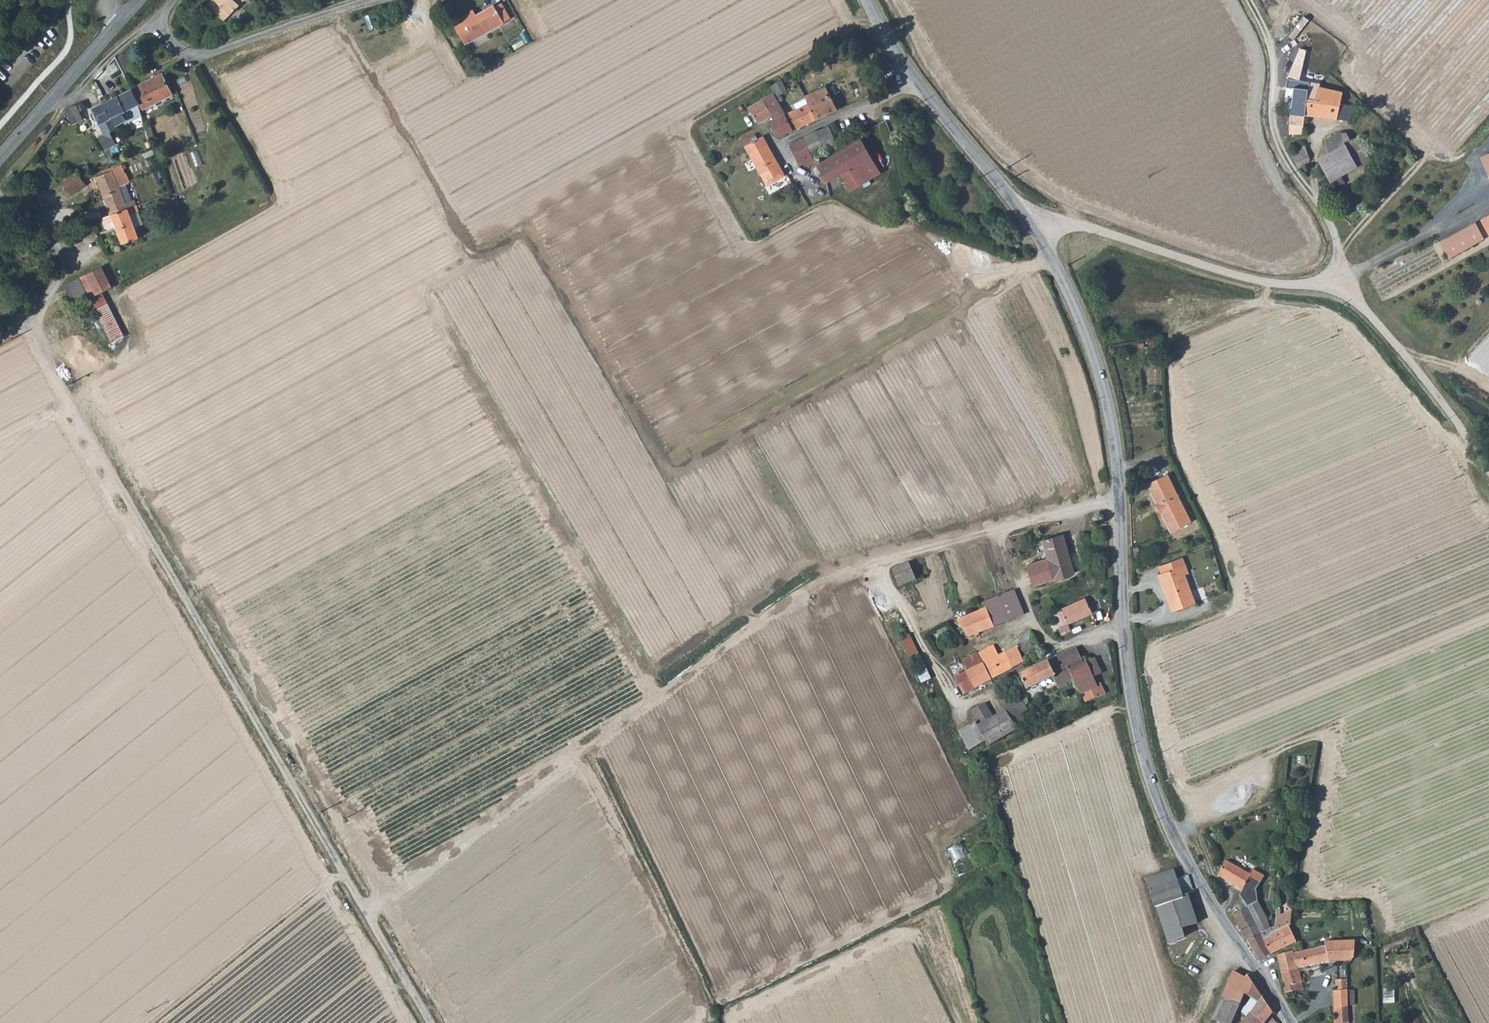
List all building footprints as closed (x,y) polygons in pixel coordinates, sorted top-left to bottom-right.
[(229,24),(237,15),(221,0),(220,0),(212,9),(229,24)] [(237,15),(250,0),(221,0),(237,15)] [(475,13),(471,15),(468,10),(452,19),(465,42),(509,16),(500,1),(494,5),(493,2),(475,13)] [(1290,133),(1303,133),(1305,114),(1307,98),(1317,100),(1319,87),(1319,84),(1297,80),(1303,67),(1308,46),(1298,43),(1294,58),(1294,67),(1284,85),(1288,88),(1290,84),(1294,86),(1291,112),(1289,112),(1290,133)] [(126,75),(117,57),(116,56),(107,66),(114,81),(126,75)] [(162,73),(132,88),(140,110),(173,94),(162,73)] [(786,80),(774,84),(777,95),(789,92),(786,80)] [(808,100),(816,120),(837,110),(826,86),(806,95),(808,100)] [(1342,92),(1319,87),(1317,100),(1307,98),(1305,114),(1350,121),(1351,105),(1341,103),(1342,92)] [(153,145),(140,110),(132,88),(103,103),(111,119),(114,117),(119,129),(122,127),(121,125),(126,122),(123,113),(125,112),(140,155),(155,150),(153,145)] [(785,113),(773,93),(763,98),(763,100),(749,107),(758,124),(773,116),(775,120),(770,122),(777,138),(794,131),(785,113)] [(785,113),(794,131),(816,120),(808,100),(797,104),(798,109),(785,113)] [(66,110),(67,110),(73,123),(82,119),(79,112),(86,108),(83,101),(68,108),(67,109),(66,110)] [(114,117),(111,119),(103,103),(93,108),(106,136),(119,129),(114,117)] [(836,143),(828,126),(816,132),(824,148),(836,143)] [(804,137),(814,159),(818,157),(817,152),(824,148),(816,132),(804,137)] [(1326,140),(1328,154),(1345,144),(1339,133),(1326,140)] [(753,142),(745,146),(764,182),(771,178),(774,183),(775,182),(786,177),(764,136),(758,139),(755,134),(750,137),(753,142)] [(814,159),(804,137),(798,140),(789,144),(800,165),(804,163),(806,167),(816,162),(814,159)] [(1359,137),(1345,144),(1328,154),(1318,159),(1330,181),(1369,159),(1359,137)] [(860,139),(817,165),(827,182),(849,169),(849,170),(841,175),(851,191),(880,173),(860,139)] [(1305,145),(1290,152),(1298,167),(1311,161),(1305,145)] [(97,177),(111,215),(137,206),(135,200),(127,203),(120,187),(129,183),(124,169),(126,168),(125,163),(113,168),(112,170),(97,177)] [(86,185),(77,172),(61,183),(71,195),(86,185)] [(140,212),(137,206),(111,215),(102,220),(106,229),(109,230),(116,227),(123,244),(138,237),(130,216),(140,212)] [(1485,237),(1475,223),(1439,241),(1448,257),(1485,237)] [(89,298),(112,287),(102,267),(97,268),(87,273),(77,279),(68,286),(74,302),(88,295),(89,298)] [(1169,474),(1150,482),(1153,490),(1151,491),(1156,502),(1155,503),(1160,514),(1162,513),(1167,525),(1170,524),(1173,531),(1191,523),(1169,474)] [(1037,592),(1055,583),(1075,574),(1057,538),(1038,547),(1046,564),(1028,572),(1037,592)] [(1175,568),(1164,572),(1159,574),(1173,611),(1197,603),(1187,574),(1191,573),(1185,557),(1172,561),(1175,568)] [(1172,561),(1161,565),(1164,572),(1175,568),(1172,561)] [(911,563),(893,569),(898,586),(917,580),(911,563)] [(1009,596),(1017,592),(1015,587),(1007,591),(1009,596)] [(985,601),(987,605),(1009,596),(1007,591),(985,601)] [(1024,607),(1017,592),(1009,596),(1018,616),(1026,612),(1024,607)] [(987,605),(988,608),(995,626),(1018,616),(1009,596),(987,605)] [(1087,597),(1052,613),(1062,635),(1072,631),(1068,623),(1094,612),(1087,597)] [(969,636),(995,626),(988,608),(957,621),(969,636)] [(924,622),(928,631),(933,630),(934,627),(931,620),(924,622)] [(1017,647),(1005,653),(1013,668),(1025,663),(1024,660),(1042,650),(1031,631),(1018,638),(1024,649),(1019,651),(1017,647)] [(913,659),(922,654),(912,635),(903,640),(913,659)] [(991,679),(1013,668),(1005,653),(999,656),(994,646),(978,653),(991,679)] [(1103,685),(1099,687),(1098,685),(1094,677),(1087,662),(1084,663),(1077,648),(1019,675),(1027,690),(1055,676),(1060,687),(1075,680),(1082,695),(1083,694),(1087,703),(1108,693),(1103,685)] [(964,693),(991,679),(978,653),(963,661),(967,671),(955,677),(964,693)] [(1095,658),(1087,662),(1094,677),(1102,674),(1095,658)] [(1006,682),(1012,692),(1022,688),(1016,677),(1006,682)] [(976,722),(965,727),(975,747),(986,741),(988,745),(1025,725),(1020,715),(1030,710),(1024,697),(1013,703),(1014,706),(994,717),(987,705),(974,712),(981,725),(978,726),(976,722)] [(970,750),(975,747),(965,727),(959,731),(970,750)] [(953,850),(960,873),(975,869),(968,845),(953,850)] [(1250,874),(1228,861),(1219,876),(1243,891),(1248,884),(1256,888),(1263,876),(1253,870),(1250,874)] [(1146,879),(1149,889),(1177,880),(1174,870),(1146,879)] [(1188,876),(1177,880),(1149,889),(1156,908),(1158,907),(1171,942),(1186,937),(1183,929),(1197,923),(1188,894),(1193,893),(1188,876)] [(1247,939),(1272,929),(1268,918),(1254,897),(1250,898),(1247,898),(1245,898),(1241,900),(1240,899),(1231,908),(1245,937),(1247,939)] [(1276,923),(1276,927),(1272,929),(1247,939),(1260,960),(1272,955),(1264,939),(1278,931),(1289,926),(1290,927),(1292,932),(1294,931),(1291,927),(1286,919),(1285,918),(1277,918),(1276,923)] [(1294,918),(1285,918),(1286,919),(1291,927),(1294,931),(1294,918)] [(1264,939),(1272,955),(1277,953),(1285,950),(1298,942),(1292,932),(1290,927),(1289,926),(1278,931),(1264,939)] [(1284,987),(1286,994),(1298,991),(1298,992),(1304,991),(1299,969),(1332,961),(1353,960),(1354,959),(1355,942),(1325,942),(1325,946),(1303,951),(1295,954),(1295,951),(1278,955),(1282,971),(1286,986),(1284,987)] [(1262,997),(1248,974),(1245,977),(1236,972),(1214,1015),(1227,1022),(1231,1022),(1239,1012),(1246,1003),(1248,1004),(1253,1008),(1262,997)] [(1348,991),(1347,979),(1336,980),(1337,992),(1338,1021),(1338,1022),(1349,1022),(1348,991)] [(1397,1002),(1397,989),(1387,989),(1387,1002),(1397,1002)] [(1246,1018),(1242,1022),(1264,1022),(1271,1014),(1273,1012),(1262,997),(1253,1008),(1248,1004),(1242,1011),(1246,1018)] [(1219,1022),(1227,1022),(1214,1015),(1212,1019),(1219,1022)]
